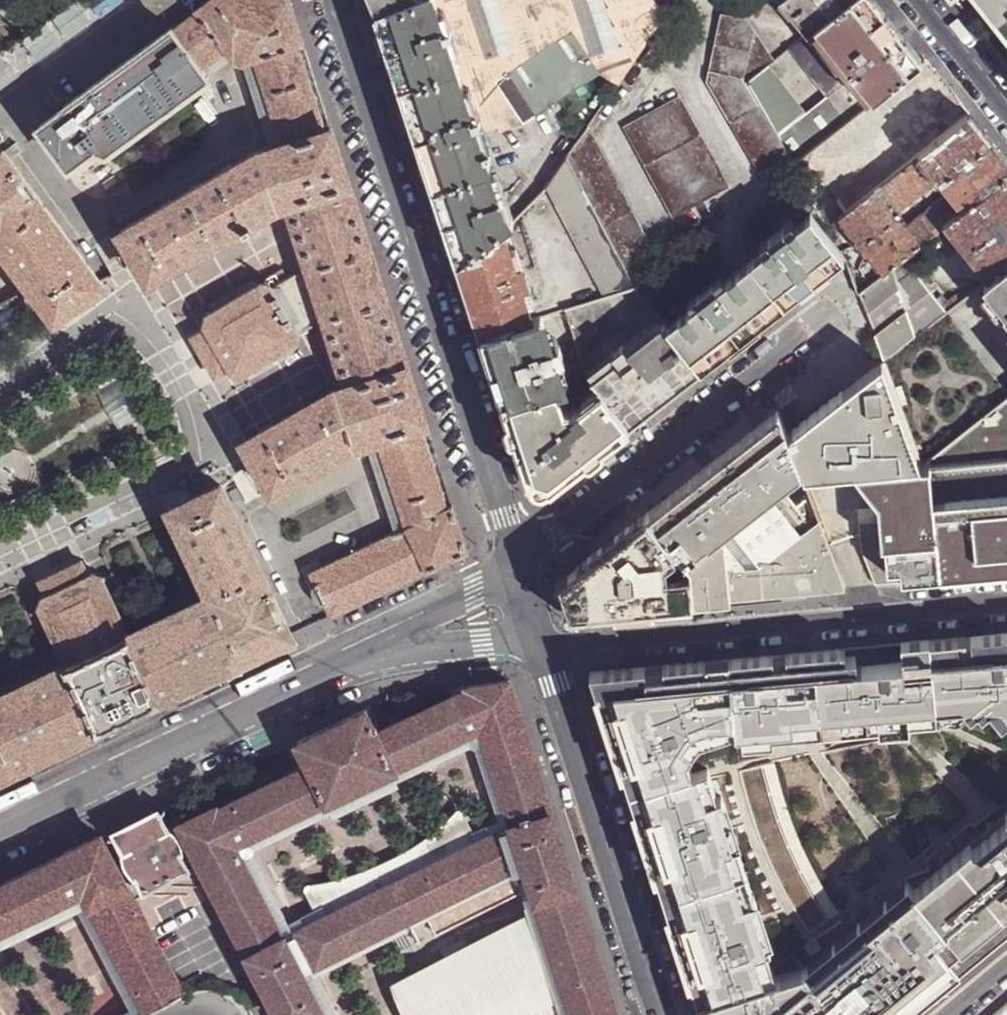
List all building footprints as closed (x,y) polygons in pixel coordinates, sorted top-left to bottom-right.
[(197,10),(227,52),(232,60),(234,62),(245,64),(255,61),(304,44),(290,0),(211,0),(197,10)] [(373,3),(376,13),(406,0),(372,0),(373,3)] [(376,13),(387,46),(403,95),(416,134),(430,177),(439,204),(452,245),(459,265),(503,229),(512,222),(500,204),(485,152),(490,151),(489,147),(503,142),(499,130),(523,122),(599,71),(616,83),(655,25),(666,18),(660,8),(655,0),(406,0),(376,13)] [(671,0),(655,0),(660,8),(671,0)] [(794,165),(802,158),(922,63),(912,50),(889,21),(872,0),(851,0),(807,34),(790,48),(829,97),(806,114),(767,66),(746,83),(787,155),(794,165)] [(807,34),(851,0),(781,0),(807,34)] [(1006,40),(1006,0),(955,0),(973,22),(985,12),(1004,36),(1006,40)] [(197,10),(172,28),(202,69),(210,63),(227,52),(197,10)] [(784,157),(787,155),(746,83),(767,66),(773,62),(746,20),(722,15),(708,81),(760,171),(784,157)] [(172,28),(65,106),(66,107),(95,147),(97,149),(107,151),(208,77),(202,69),(172,28)] [(310,64),(304,44),(255,61),(283,146),(332,130),(326,114),(310,64)] [(216,72),(232,60),(227,52),(210,63),(216,72)] [(802,158),(839,205),(823,217),(829,228),(841,218),(876,190),(914,160),(920,155),(969,115),(945,85),(926,60),(922,63),(802,158)] [(210,63),(202,69),(208,77),(216,72),(210,63)] [(678,98),(624,127),(673,215),(726,186),(678,98)] [(68,166),(95,147),(66,107),(39,126),(68,166)] [(969,115),(920,155),(942,182),(992,142),(978,126),(969,115)] [(585,129),(566,158),(631,279),(658,264),(585,129)] [(347,178),(332,130),(283,146),(259,153),(120,232),(129,246),(136,258),(138,262),(146,277),(149,279),(274,209),(278,207),(289,203),(349,184),(347,178)] [(864,246),(885,274),(915,249),(944,225),(1006,175),(1006,162),(1000,153),(992,142),(942,182),(941,183),(960,206),(954,211),(943,196),(905,227),(893,212),(897,208),(900,212),(933,185),(914,160),(876,190),(841,218),(860,242),(857,245),(859,249),(864,246)] [(16,143),(5,152),(12,161),(23,153),(16,143)] [(20,292),(36,313),(48,330),(105,289),(12,161),(5,152),(0,155),(0,264),(20,292)] [(760,171),(768,185),(792,171),(784,157),(760,171)] [(566,158),(545,189),(603,298),(635,288),(631,279),(566,158)] [(966,252),(1006,219),(1006,175),(944,225),(966,252)] [(327,321),(348,386),(408,368),(393,321),(369,248),(349,184),(289,203),(311,269),(327,321)] [(298,272),(311,269),(289,203),(278,207),(298,272)] [(810,284),(844,257),(823,231),(810,214),(750,261),(785,304),(810,284)] [(988,281),(1006,265),(1006,219),(966,252),(988,281)] [(474,315),(481,337),(533,320),(528,304),(503,229),(459,265),(474,315)] [(124,267),(136,258),(129,246),(116,256),(124,267)] [(926,285),(915,271),(923,266),(918,254),(915,249),(885,274),(859,294),(871,328),(926,285)] [(721,355),(785,304),(750,261),(666,327),(701,371),(721,355)] [(145,277),(146,277),(138,262),(137,263),(145,277)] [(964,300),(943,316),(1006,397),(1006,265),(988,281),(964,300)] [(315,325),(327,321),(311,269),(298,272),(271,288),(298,334),(315,325)] [(206,306),(210,314),(261,284),(256,280),(249,281),(206,306)] [(298,334),(271,288),(270,287),(262,283),(261,284),(210,314),(207,323),(209,327),(234,368),(236,372),(244,374),(246,374),(296,344),(298,334)] [(958,293),(943,306),(931,292),(926,285),(871,328),(884,364),(943,316),(964,300),(958,293)] [(603,298),(567,309),(581,357),(649,304),(635,288),(603,298)] [(36,313),(20,292),(0,306),(0,339),(36,313)] [(555,346),(551,347),(541,317),(533,320),(481,337),(495,381),(503,406),(558,389),(564,387),(555,359),(558,358),(558,357),(563,355),(560,346),(555,348),(555,346)] [(617,360),(592,379),(601,391),(629,427),(645,415),(684,385),(701,371),(666,327),(663,323),(628,351),(617,360)] [(218,377),(234,368),(209,327),(194,335),(218,377)] [(296,344),(246,374),(250,381),(293,356),(297,351),(296,344)] [(612,354),(617,360),(628,351),(623,345),(612,354)] [(920,469),(884,364),(791,435),(804,470),(806,479),(854,474),(878,505),(879,521),(859,523),(860,549),(875,585),(1006,573),(1006,400),(920,469)] [(408,368),(348,386),(336,390),(353,445),(366,441),(377,437),(419,424),(425,422),(416,393),(408,368)] [(134,377),(99,396),(106,407),(113,420),(119,430),(154,410),(134,377)] [(558,389),(503,406),(516,445),(529,483),(551,490),(629,427),(601,391),(576,411),(573,410),(566,410),(558,389)] [(246,444),(246,447),(255,462),(272,492),(353,445),(336,390),(246,444)] [(811,494),(796,507),(781,488),(804,470),(791,435),(781,409),(646,515),(675,552),(674,553),(687,570),(688,575),(689,575),(693,603),(764,596),(846,589),(821,522),(812,496),(811,494)] [(419,424),(377,437),(406,528),(447,509),(419,424)] [(366,441),(396,533),(406,528),(377,437),(366,441)] [(253,462),(255,462),(246,447),(245,448),(253,462)] [(170,510),(212,597),(262,573),(220,486),(189,501),(173,509),(170,510)] [(172,506),(173,509),(189,501),(188,499),(172,506)] [(447,509),(406,528),(427,571),(468,551),(461,532),(452,506),(447,509)] [(630,610),(693,603),(689,575),(688,575),(664,577),(663,571),(660,567),(659,568),(657,566),(674,553),(675,552),(646,515),(561,583),(567,601),(572,615),(630,610)] [(427,571),(406,528),(396,533),(310,574),(331,617),(427,571)] [(39,581),(47,597),(89,577),(82,561),(39,581)] [(242,659),(292,635),(262,573),(212,597),(242,659)] [(139,708),(159,698),(130,636),(124,625),(107,589),(102,580),(93,575),(89,577),(47,597),(42,599),(41,607),(41,608),(46,618),(68,664),(99,728),(119,718),(139,708)] [(110,575),(102,580),(107,589),(114,585),(110,575)] [(159,698),(242,659),(212,597),(130,636),(159,698)] [(39,622),(46,618),(41,608),(34,612),(39,622)] [(928,642),(934,708),(935,719),(942,718),(950,718),(957,717),(964,711),(969,716),(976,710),(980,715),(988,709),(989,708),(1000,707),(1006,716),(1006,634),(928,642)] [(928,642),(813,652),(819,718),(850,715),(850,722),(877,719),(876,713),(934,708),(928,642)] [(813,652),(729,660),(735,730),(735,733),(740,732),(792,727),(791,721),(819,718),(813,652)] [(729,660),(590,673),(630,794),(693,773),(688,758),(693,751),(686,746),(693,736),(698,734),(701,741),(735,730),(729,660)] [(99,728),(68,664),(0,697),(0,734),(16,767),(99,728)] [(509,681),(468,688),(469,690),(482,728),(513,824),(551,813),(533,757),(509,681)] [(469,690),(377,734),(394,770),(482,728),(469,690)] [(988,709),(1000,724),(1006,718),(1006,716),(1000,707),(989,708),(988,709)] [(140,710),(139,708),(119,718),(120,719),(140,710)] [(934,708),(876,713),(877,719),(850,722),(850,715),(819,718),(820,730),(822,729),(871,725),(877,724),(878,730),(908,728),(907,722),(910,721),(935,719),(934,708)] [(331,728),(298,743),(309,766),(327,802),(349,791),(353,801),(361,801),(373,795),(378,790),(373,780),(394,770),(377,734),(366,711),(331,728)] [(792,727),(740,732),(741,742),(771,740),(771,734),(793,732),(820,730),(819,718),(791,721),(792,727)] [(394,770),(373,780),(378,790),(472,745),(477,746),(500,819),(338,900),(342,909),(501,830),(504,829),(563,1014),(574,1014),(537,901),(513,824),(482,728),(394,770)] [(16,767),(0,734),(0,775),(16,767)] [(693,736),(686,746),(693,751),(701,741),(698,734),(693,736)] [(778,762),(768,764),(775,794),(785,822),(796,851),(809,878),(824,904),(833,917),(841,911),(818,873),(803,840),(794,819),(785,791),(778,762)] [(309,766),(218,809),(236,845),(327,802),(309,766)] [(693,773),(630,794),(697,1001),(764,979),(773,976),(766,953),(779,948),(762,897),(756,899),(740,848),(744,847),(729,799),(725,801),(723,795),(716,798),(707,769),(693,773)] [(327,802),(236,845),(254,849),(353,801),(349,791),(327,802)] [(180,825),(248,955),(284,938),(236,845),(218,809),(217,807),(180,825)] [(565,857),(551,813),(513,824),(537,901),(576,889),(565,857)] [(957,968),(1006,927),(1006,820),(972,848),(969,844),(943,865),(931,875),(913,890),(939,921),(945,929),(933,939),(957,968)] [(501,830),(342,909),(298,931),(317,966),(407,921),(514,868),(501,830)] [(148,1013),(184,994),(102,837),(65,854),(66,855),(0,887),(0,931),(84,891),(148,1013)] [(314,974),(410,926),(407,921),(317,966),(312,969),(252,853),(236,845),(284,938),(322,1010),(325,1014),(336,1014),(314,974)] [(697,1001),(702,1014),(900,1014),(957,968),(933,939),(945,929),(939,921),(913,890),(907,883),(819,956),(804,968),(773,976),(764,979),(697,1001)] [(610,994),(576,889),(537,901),(574,1014),(616,1014),(610,994)] [(148,1013),(84,891),(0,931),(0,945),(73,910),(81,912),(132,1010),(122,1014),(145,1014),(148,1013)] [(279,1014),(312,1014),(322,1010),(284,938),(248,955),(279,1014)]
